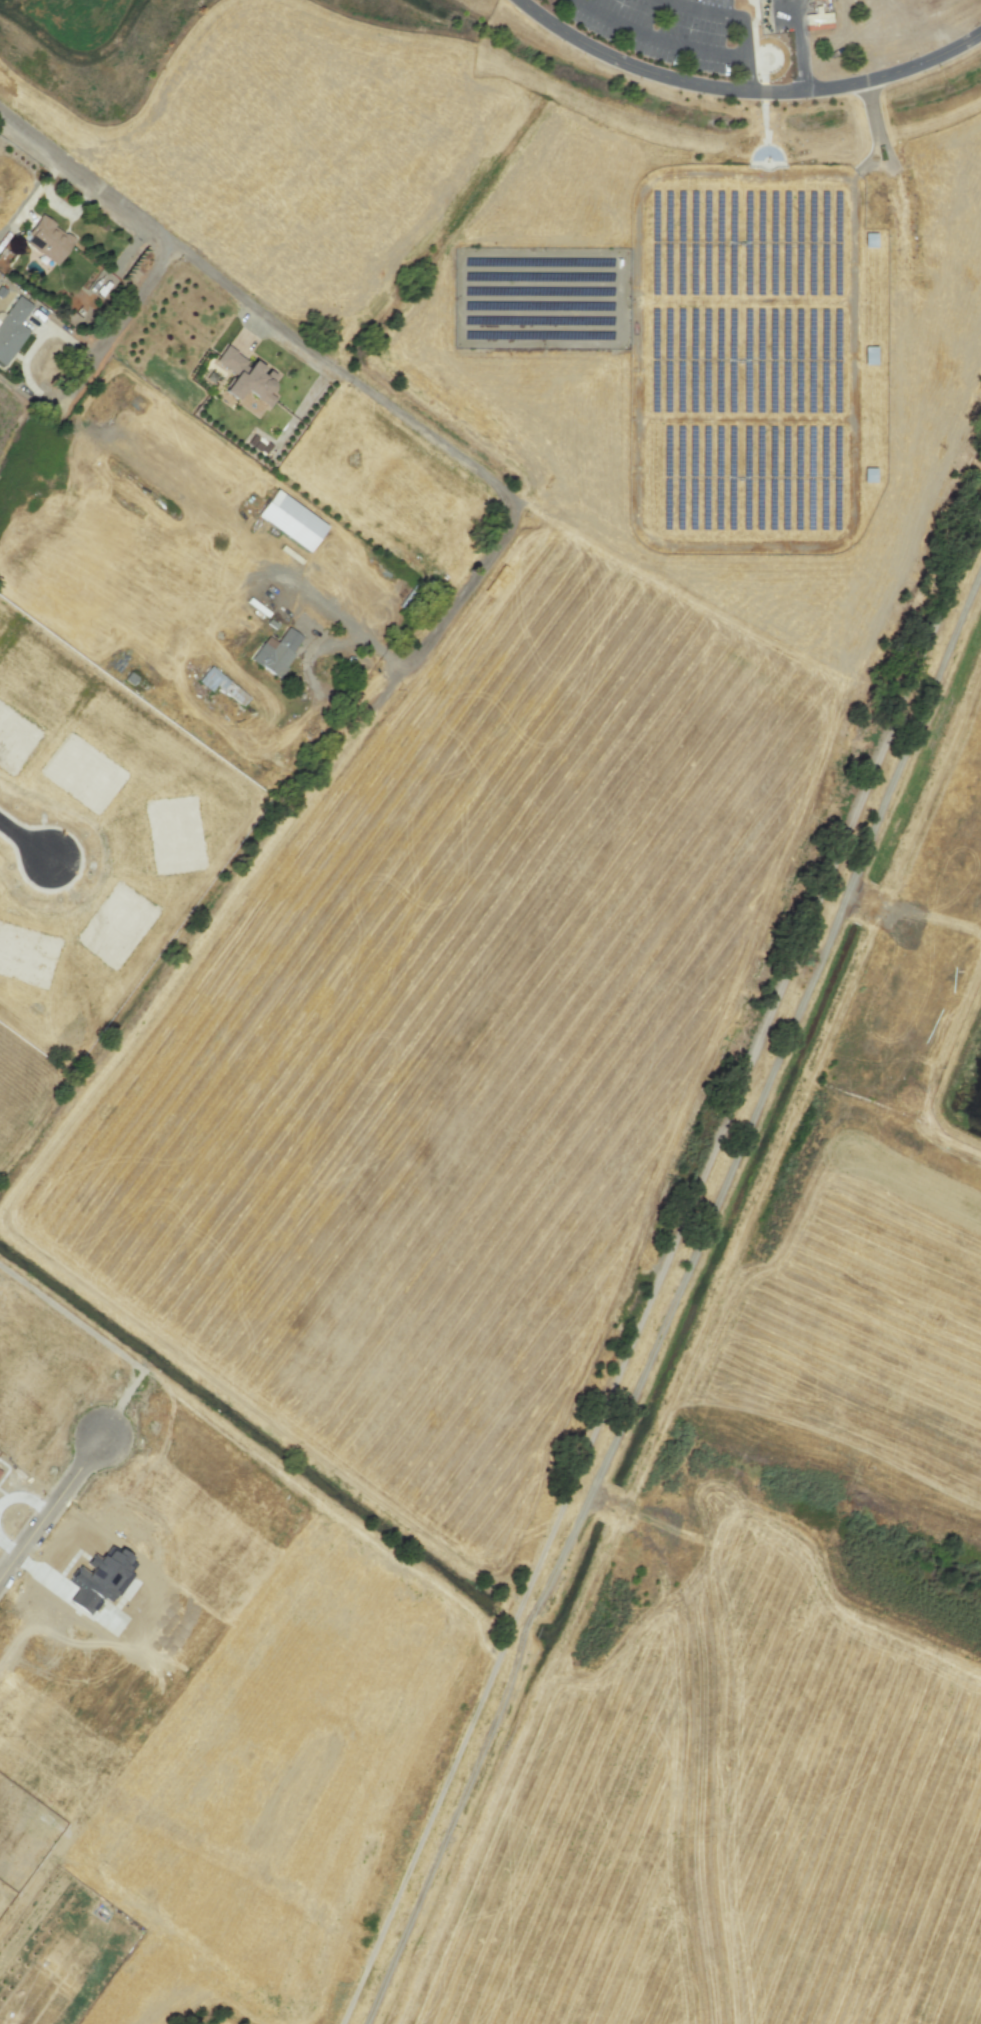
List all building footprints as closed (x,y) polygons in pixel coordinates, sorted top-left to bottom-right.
[(56,265),(74,239),(41,215),(22,242),(56,265)] [(28,331),(18,324),(31,305),(16,295),(0,317),(0,363),(3,366),(28,331)] [(222,391),(236,400),(242,389),(269,406),(274,398),(266,393),(276,375),(249,359),(249,360),(224,345),(214,362),(233,373),(222,391)] [(276,489),(257,515),(308,552),(327,526),(276,489)] [(303,638),(286,627),(276,642),(266,635),(250,659),(277,677),(303,638)] [(210,691),(223,677),(210,666),(197,680),(210,691)]
